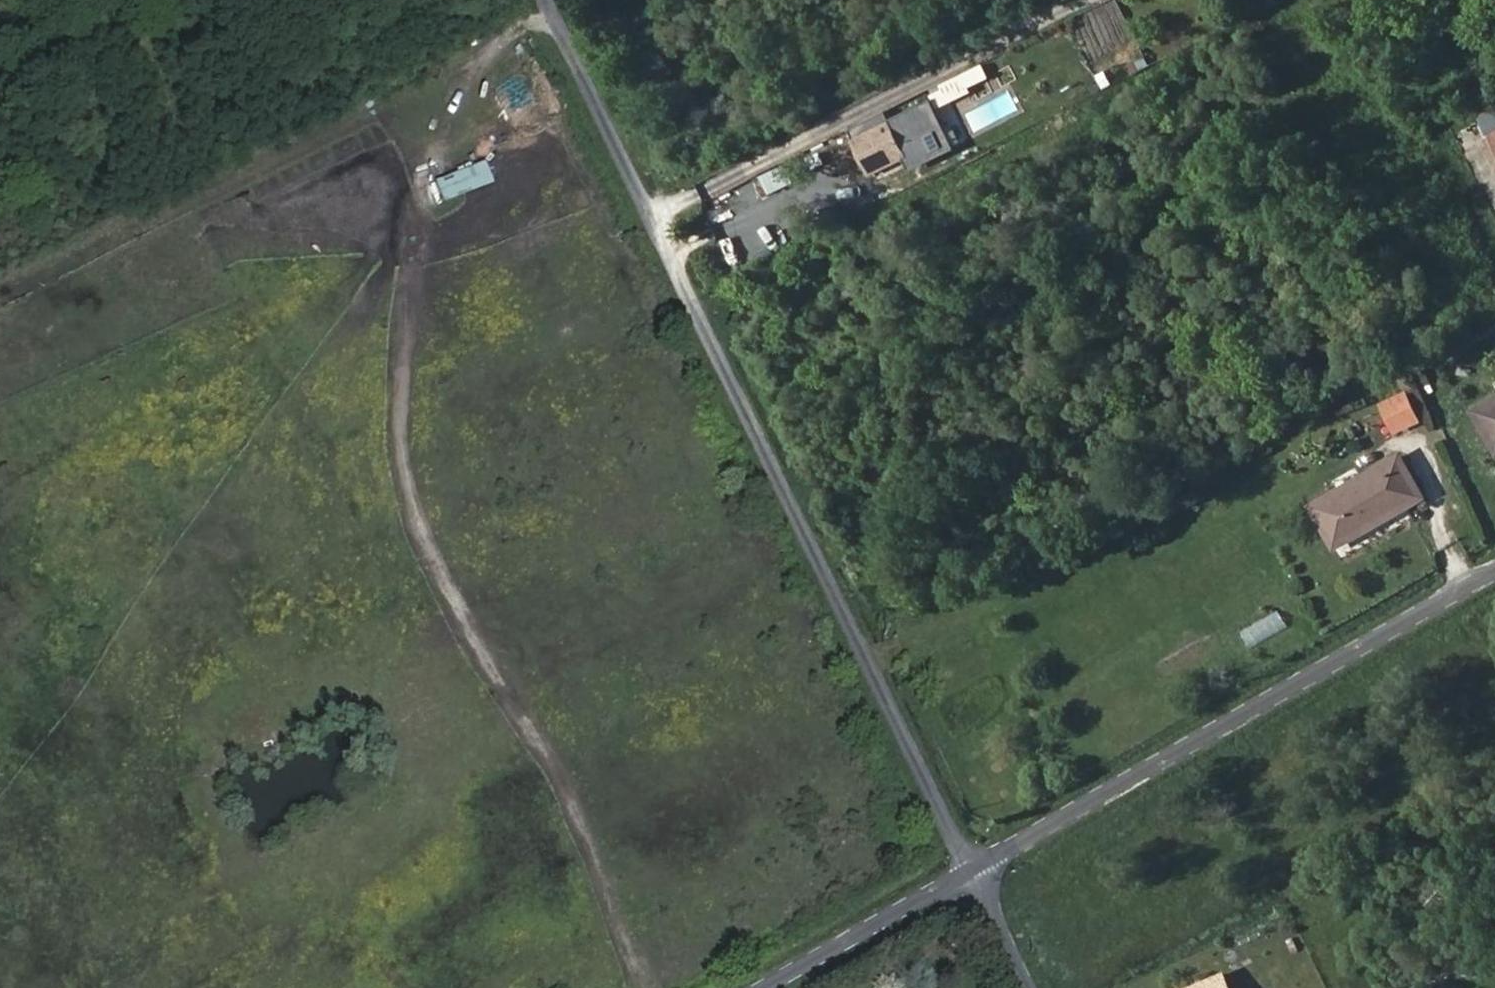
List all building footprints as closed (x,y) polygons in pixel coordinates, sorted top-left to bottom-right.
[(886,111),(851,127),(875,175),(909,158),(913,166),(945,150),(933,128),(902,142),(886,111)] [(1434,412),(1424,395),(1393,413),(1403,431),(1434,412)] [(1494,442),(1494,401),(1477,411),(1494,442)] [(1314,507),(1338,550),(1429,497),(1405,454),(1314,507)] [(1279,611),(1239,629),(1247,647),(1287,629),(1279,611)] [(1207,987),(1236,987),(1231,977),(1207,987)]
